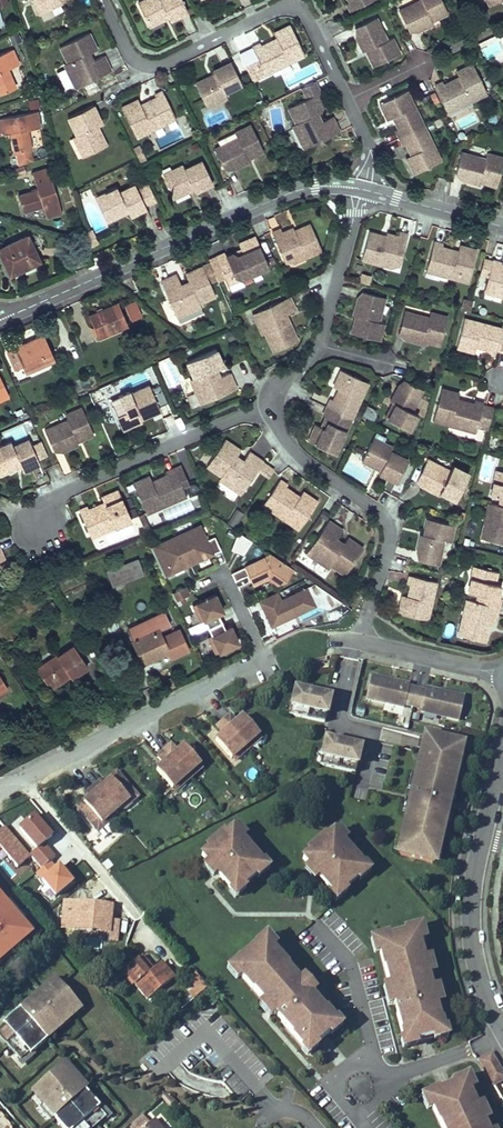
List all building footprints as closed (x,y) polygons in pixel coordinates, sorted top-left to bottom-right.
[(38,14),(62,2),(61,0),(31,0),(38,14)] [(182,0),(146,0),(148,3),(139,7),(149,26),(161,20),(159,16),(166,13),(168,17),(170,20),(188,11),(182,0)] [(374,0),(353,0),(349,2),(347,3),(351,11),(374,0)] [(409,31),(416,27),(417,31),(433,23),(432,21),(430,17),(436,14),(438,18),(448,13),(442,0),(421,0),(414,4),(416,8),(407,12),(405,8),(399,11),(409,31)] [(490,7),(493,16),(502,12),(502,1),(490,7)] [(414,4),(405,8),(407,12),(416,8),(414,4)] [(356,27),(360,34),(356,36),(364,51),(366,50),(370,48),(372,54),(369,56),(374,66),(400,54),(392,37),(387,40),(383,32),(379,34),(375,25),(379,23),(376,17),(356,27)] [(375,25),(379,34),(383,32),(379,23),(375,25)] [(290,25),(274,33),(276,39),(278,43),(273,45),(267,43),(261,46),(260,44),(252,48),(262,69),(270,65),(278,68),(305,55),(290,25)] [(76,88),(111,71),(103,56),(93,61),(89,62),(86,55),(89,53),(97,50),(88,33),(60,47),(68,63),(64,65),(76,88)] [(7,69),(19,64),(12,49),(0,54),(0,94),(15,88),(7,69)] [(224,93),(242,84),(231,62),(213,71),(214,74),(216,78),(209,82),(207,78),(195,84),(204,103),(213,98),(215,103),(227,97),(224,93)] [(452,104),(460,106),(487,93),(473,64),(456,71),(459,77),(461,81),(456,84),(450,81),(444,84),(443,82),(435,86),(445,107),(452,104)] [(270,65),(262,69),(265,74),(278,68),(270,65)] [(65,69),(59,71),(65,86),(71,84),(65,69)] [(302,87),(307,98),(288,108),(296,123),(292,125),(304,149),(339,132),(331,116),(321,121),(318,123),(314,116),(318,114),(325,110),(317,93),(320,92),(314,81),(302,87)] [(399,137),(424,126),(406,90),(380,103),(388,120),(393,118),(397,116),(402,126),(398,128),(395,129),(399,137)] [(141,105),(138,100),(121,108),(136,137),(163,124),(166,116),(173,113),(162,91),(158,93),(154,95),(156,98),(150,101),(148,107),(143,109),(141,105)] [(213,98),(204,103),(206,107),(215,103),(213,98)] [(150,101),(141,105),(143,109),(148,107),(150,101)] [(445,107),(448,112),(460,106),(452,104),(445,107)] [(93,105),(68,117),(77,135),(73,137),(79,148),(83,146),(87,155),(106,146),(101,134),(97,135),(93,128),(97,126),(102,124),(93,105)] [(27,130),(39,127),(36,111),(0,118),(0,135),(11,133),(15,153),(31,150),(27,130)] [(176,118),(173,113),(166,116),(163,124),(176,118)] [(474,114),(457,119),(460,127),(477,122),(474,114)] [(397,116),(393,118),(398,128),(402,126),(397,116)] [(214,149),(224,169),(231,166),(233,169),(249,161),(247,159),(246,155),(252,153),(253,156),(264,151),(251,125),(218,141),(221,146),(214,149)] [(441,161),(424,126),(399,137),(403,145),(406,144),(410,142),(415,153),(411,155),(406,157),(414,174),(441,161)] [(410,142),(406,144),(411,155),(415,153),(410,142)] [(140,145),(134,147),(140,163),(147,160),(140,145)] [(87,155),(83,146),(79,148),(83,157),(87,155)] [(455,174),(463,176),(462,180),(478,184),(479,181),(480,178),(487,179),(485,183),(497,186),(502,163),(502,158),(487,153),(485,159),(477,157),(476,161),(466,158),(467,154),(461,152),(455,174)] [(202,161),(185,169),(183,165),(172,171),(174,175),(165,179),(174,198),(188,191),(186,188),(191,185),(194,192),(213,183),(202,161)] [(46,217),(62,212),(48,168),(32,173),(37,189),(18,196),(23,211),(42,205),(46,217)] [(174,175),(172,171),(163,175),(165,179),(174,175)] [(107,198),(97,203),(106,222),(122,214),(120,211),(126,208),(128,211),(130,216),(146,208),(145,206),(156,200),(148,184),(137,189),(135,184),(119,192),(117,188),(105,193),(107,198)] [(105,193),(95,198),(97,203),(107,198),(105,193)] [(272,232),(284,261),(303,253),(304,257),(321,250),(310,224),(299,229),(300,231),(295,233),(294,231),(293,228),(282,232),(280,229),(272,232)] [(86,241),(96,238),(94,231),(85,234),(84,234),(85,238),(86,241)] [(380,260),(400,265),(408,235),(399,232),(398,236),(386,233),(385,236),(385,239),(379,238),(380,235),(369,232),(361,259),(379,264),(380,260)] [(39,261),(27,236),(0,249),(0,253),(10,275),(39,261)] [(244,285),(241,279),(269,267),(255,236),(239,243),(241,249),(243,253),(238,256),(232,253),(226,256),(225,253),(217,257),(226,279),(228,284),(231,291),(244,285)] [(86,241),(87,248),(98,245),(96,238),(86,241)] [(438,279),(439,274),(468,282),(477,250),(466,247),(459,245),(458,251),(456,256),(451,254),(448,249),(441,247),(442,244),(433,242),(427,265),(426,271),(425,276),(438,279)] [(303,253),(284,261),(293,262),(304,257),(303,253)] [(484,288),(502,293),(502,297),(502,265),(500,265),(501,263),(483,258),(479,274),(487,276),(484,288)] [(161,281),(176,317),(201,306),(199,303),(215,295),(210,283),(217,279),(210,263),(185,274),(189,281),(190,285),(183,288),(181,285),(176,274),(167,278),(161,281)] [(368,284),(370,277),(361,275),(359,282),(368,284)] [(502,293),(484,288),(483,292),(502,297),(502,293)] [(351,333),(379,340),(384,323),(378,322),(380,313),(376,312),(379,303),(383,304),(385,297),(363,292),(361,299),(357,298),(354,309),(353,315),(356,316),(359,316),(358,323),(354,322),(351,333)] [(265,333),(273,351),(285,346),(297,340),(288,321),(282,324),(279,318),(285,314),(295,310),(289,296),(257,311),(261,320),(256,322),(262,334),(265,333)] [(463,301),(461,309),(469,311),(471,303),(463,301)] [(88,315),(98,337),(127,324),(117,302),(103,309),(88,315)] [(126,306),(132,319),(141,316),(135,303),(126,306)] [(257,311),(252,313),(256,322),(261,320),(257,311)] [(439,345),(447,317),(429,312),(428,318),(419,315),(418,320),(409,317),(410,313),(404,311),(398,333),(406,335),(405,339),(421,343),(422,340),(423,337),(429,338),(428,342),(439,345)] [(279,318),(282,324),(288,321),(285,314),(279,318)] [(495,354),(497,349),(502,351),(502,332),(501,332),(502,328),(464,318),(457,347),(474,352),(476,346),(477,342),(488,345),(487,349),(487,352),(495,354)] [(14,347),(14,348),(7,351),(15,369),(22,366),(25,373),(55,360),(43,334),(28,341),(14,347)] [(190,380),(201,404),(230,391),(236,389),(229,373),(219,377),(216,379),(212,371),(216,370),(223,366),(216,349),(187,362),(194,378),(190,380)] [(331,398),(327,407),(351,418),(368,382),(341,370),(333,387),(338,389),(342,391),(337,401),(333,400),(331,398)] [(9,395),(2,380),(0,381),(0,399),(9,395)] [(385,418),(409,430),(417,415),(411,412),(415,404),(412,403),(416,396),(419,397),(423,390),(405,380),(401,387),(399,386),(390,401),(395,404),(393,408),(391,407),(385,418)] [(111,405),(120,424),(134,417),(133,414),(138,412),(139,415),(141,419),(160,410),(149,385),(131,393),(130,391),(119,396),(121,401),(111,405)] [(477,426),(487,428),(493,407),(482,405),(483,403),(474,401),(473,404),(467,402),(462,405),(456,404),(457,399),(459,393),(441,388),(433,421),(462,428),(469,424),(477,426)] [(338,389),(333,400),(337,401),(342,391),(338,389)] [(109,400),(111,405),(121,401),(119,396),(109,400)] [(93,434),(82,407),(65,415),(67,420),(59,424),(61,428),(52,432),(51,428),(44,430),(54,451),(61,448),(62,451),(78,444),(77,441),(75,438),(82,435),(83,439),(93,434)] [(351,418),(327,407),(323,415),(326,416),(329,418),(324,428),(321,426),(315,424),(308,441),(335,453),(351,418)] [(326,416),(321,426),(324,428),(329,418),(326,416)] [(469,424),(462,428),(475,432),(477,426),(469,424)] [(373,437),(371,442),(380,446),(382,442),(373,437)] [(28,439),(13,446),(11,441),(0,446),(0,450),(1,452),(0,452),(0,475),(15,469),(13,465),(19,462),(21,466),(23,470),(28,468),(39,463),(37,459),(46,455),(40,440),(31,444),(28,439)] [(219,479),(241,494),(263,462),(257,457),(249,452),(242,461),(240,465),(233,460),(236,457),(240,450),(225,439),(207,466),(221,476),(219,479)] [(371,442),(361,460),(375,468),(377,464),(382,467),(380,470),(379,473),(396,482),(408,460),(391,452),(393,447),(382,442),(380,446),(371,442)] [(56,455),(65,473),(70,470),(61,452),(56,455)] [(486,456),(482,473),(493,475),(497,458),(486,456)] [(456,499),(469,473),(452,465),(450,470),(442,466),(440,470),(433,467),(435,463),(427,459),(417,479),(424,483),(423,486),(438,494),(439,491),(441,488),(447,491),(445,494),(456,499)] [(146,514),(174,502),(177,494),(184,491),(182,486),(189,483),(181,466),(174,469),(166,473),(167,475),(161,478),(159,483),(154,486),(152,482),(150,476),(133,483),(146,514)] [(502,506),(502,471),(501,470),(498,482),(493,481),(490,495),(500,497),(498,505),(502,506)] [(161,478),(152,482),(154,486),(159,483),(161,478)] [(272,504),(274,512),(298,529),(317,502),(308,496),(302,491),(299,496),(296,500),(291,497),(290,491),(285,487),(287,485),(279,480),(266,499),(272,504)] [(96,529),(104,532),(131,520),(118,490),(101,497),(104,503),(106,507),(100,509),(94,507),(89,509),(87,507),(79,510),(89,532),(96,529)] [(177,494),(174,502),(186,496),(184,491),(177,494)] [(299,496),(290,491),(291,497),(296,500),(299,496)] [(266,499),(262,504),(274,512),(272,504),(266,499)] [(488,502),(484,521),(488,522),(492,503),(488,502)] [(502,543),(502,506),(498,505),(492,503),(488,522),(484,521),(480,538),(502,543)] [(235,507),(226,522),(235,527),(244,512),(235,507)] [(198,518),(150,542),(166,573),(213,551),(198,518)] [(450,542),(454,525),(428,519),(425,530),(428,531),(427,536),(421,534),(417,551),(420,552),(419,560),(438,565),(440,556),(437,555),(439,548),(442,549),(444,540),(450,542)] [(328,520),(306,552),(328,567),(330,564),(345,574),(362,548),(347,537),(342,544),(340,547),(333,543),(335,539),(342,530),(336,526),(328,520)] [(96,529),(89,532),(91,538),(104,532),(96,529)] [(244,556),(252,540),(238,533),(230,550),(244,556)] [(274,552),(243,561),(254,584),(269,578),(275,583),(288,577),(295,567),(274,552)] [(143,573),(138,559),(80,581),(82,587),(109,576),(112,585),(143,573)] [(476,601),(498,606),(500,598),(497,597),(500,584),(492,582),(492,579),(495,580),(497,571),(479,567),(476,578),(471,577),(468,591),(478,594),(476,601)] [(436,581),(409,575),(408,584),(410,584),(414,585),(412,597),(407,596),(402,594),(398,612),(427,619),(436,581)] [(277,589),(259,599),(272,626),(316,604),(306,584),(281,596),(277,589)] [(187,588),(172,593),(176,603),(191,599),(187,588)] [(213,590),(192,602),(200,619),(223,608),(213,590)] [(466,598),(462,617),(465,618),(470,599),(466,598)] [(458,634),(484,640),(487,629),(484,628),(485,623),(491,625),(494,615),(496,615),(498,606),(476,601),(470,599),(465,618),(462,617),(458,634)] [(62,600),(57,603),(62,611),(67,608),(62,600)] [(98,615),(110,634),(121,628),(109,608),(98,615)] [(143,663),(168,651),(171,657),(188,649),(179,630),(162,638),(158,630),(170,624),(165,612),(138,624),(138,626),(128,631),(143,663)] [(226,619),(205,632),(212,649),(235,637),(226,619)] [(73,646),(57,656),(56,655),(36,668),(47,684),(67,671),(69,674),(71,677),(74,675),(87,666),(73,646)] [(67,671),(47,684),(49,687),(69,674),(67,671)] [(413,708),(417,691),(408,689),(409,686),(394,682),(393,685),(385,683),(386,681),(371,677),(365,700),(403,709),(404,706),(413,708)] [(331,694),(320,692),(320,691),(306,687),(305,693),(330,698),(331,694)] [(324,723),(330,698),(305,693),(294,690),(288,715),(324,723)] [(459,722),(464,698),(449,695),(448,698),(440,696),(441,693),(426,690),(425,692),(417,691),(413,708),(421,710),(421,713),(459,722)] [(258,736),(242,717),(239,720),(235,724),(233,722),(229,717),(223,723),(244,748),(257,737),(258,736)] [(244,748),(223,723),(216,728),(221,733),(222,735),(217,739),(214,742),(230,760),(231,759),(244,748)] [(247,751),(260,740),(257,737),(244,748),(247,751)] [(361,745),(351,742),(351,741),(337,738),(336,743),(360,749),(361,745)] [(435,862),(435,860),(438,848),(440,849),(446,823),(447,823),(450,810),(447,809),(438,807),(440,798),(449,800),(453,801),(456,786),(454,786),(460,760),(458,759),(461,748),(461,746),(425,738),(424,739),(422,751),(420,750),(414,776),(412,776),(409,791),(411,791),(409,800),(411,800),(408,814),(406,813),(400,839),(402,839),(399,851),(399,854),(435,862)] [(422,751),(424,739),(419,738),(416,750),(420,750),(422,751)] [(360,749),(336,743),(325,741),(319,765),(355,773),(360,749)] [(175,752),(170,747),(164,752),(185,777),(198,766),(200,765),(184,747),(181,749),(176,753),(175,752)] [(234,762),(247,751),(244,748),(231,759),(234,762)] [(463,760),(466,749),(461,748),(458,759),(460,760),(463,760)] [(185,777),(164,752),(158,757),(162,763),(163,764),(159,768),(156,771),(171,789),(173,788),(185,777)] [(188,780),(201,769),(198,766),(185,777),(188,780)] [(120,807),(135,794),(117,774),(108,782),(103,786),(102,784),(100,781),(93,787),(115,812),(120,807)] [(175,791),(188,780),(185,777),(173,788),(175,791)] [(115,812),(93,787),(89,791),(87,792),(89,795),(91,797),(86,801),(78,808),(77,809),(95,829),(109,817),(115,812)] [(125,812),(139,799),(139,798),(135,794),(120,807),(125,812)] [(448,805),(449,800),(440,798),(438,807),(447,809),(448,805)] [(41,870),(35,875),(55,900),(74,885),(53,860),(56,858),(47,846),(55,839),(35,816),(16,832),(34,854),(30,857),(41,870)] [(103,839),(110,832),(106,828),(113,822),(109,817),(95,829),(103,839)] [(17,874),(33,860),(3,826),(0,829),(0,855),(17,874)] [(245,836),(237,828),(233,831),(238,837),(241,840),(245,836)] [(244,886),(256,876),(258,874),(256,872),(263,866),(262,864),(241,840),(238,837),(233,831),(232,830),(226,835),(224,833),(207,847),(209,850),(202,856),(208,863),(217,873),(232,890),(234,892),(240,886),(242,888),(244,886)] [(362,868),(332,834),(326,839),(324,837),(307,851),(309,853),(302,859),(332,894),(334,896),(341,890),(343,892),(345,890),(357,880),(359,878),(357,876),(364,870),(362,868)] [(399,851),(402,839),(400,839),(396,838),(394,850),(399,851)] [(441,861),(443,850),(440,849),(438,848),(435,860),(441,861)] [(217,873),(208,863),(204,866),(213,877),(217,873)] [(258,878),(269,869),(264,863),(262,864),(263,866),(256,872),(258,874),(256,876),(258,878)] [(359,882),(369,872),(364,866),(362,868),(364,870),(357,876),(359,878),(357,880),(359,882)] [(235,898),(246,888),(244,886),(242,888),(240,886),(234,892),(232,890),(230,892),(235,898)] [(336,902),(346,892),(345,890),(343,892),(341,890),(334,896),(332,894),(330,895),(336,902)] [(40,931),(0,891),(0,966),(40,931)] [(64,906),(62,929),(91,932),(91,930),(109,932),(112,907),(95,905),(95,909),(79,907),(64,906)] [(450,1038),(422,931),(408,934),(408,932),(385,938),(386,940),(377,943),(405,1050),(414,1048),(415,1051),(437,1045),(437,1042),(450,1038)] [(342,1023),(269,939),(259,948),(257,946),(239,961),(241,963),(234,969),(307,1054),(314,1048),(316,1050),(334,1034),(332,1032),(342,1023)] [(142,957),(137,960),(148,974),(152,971),(142,957)] [(147,1000),(174,978),(162,963),(152,971),(148,974),(137,960),(124,971),(147,1000)] [(195,973),(180,986),(193,1001),(208,989),(195,973)] [(0,1028),(0,1036),(20,1062),(82,1009),(54,978),(2,1021),(4,1024),(0,1028)] [(491,1053),(478,1061),(484,1071),(493,1086),(502,1080),(502,1073),(491,1053)] [(32,1091),(61,1127),(95,1127),(106,1119),(64,1066),(32,1091)] [(468,1079),(455,1085),(454,1083),(433,1093),(434,1095),(426,1099),(440,1127),(491,1127),(468,1079)] [(1,1127),(12,1117),(8,1109),(0,1116),(0,1126),(1,1127)] [(154,1120),(145,1127),(161,1127),(154,1120)]
